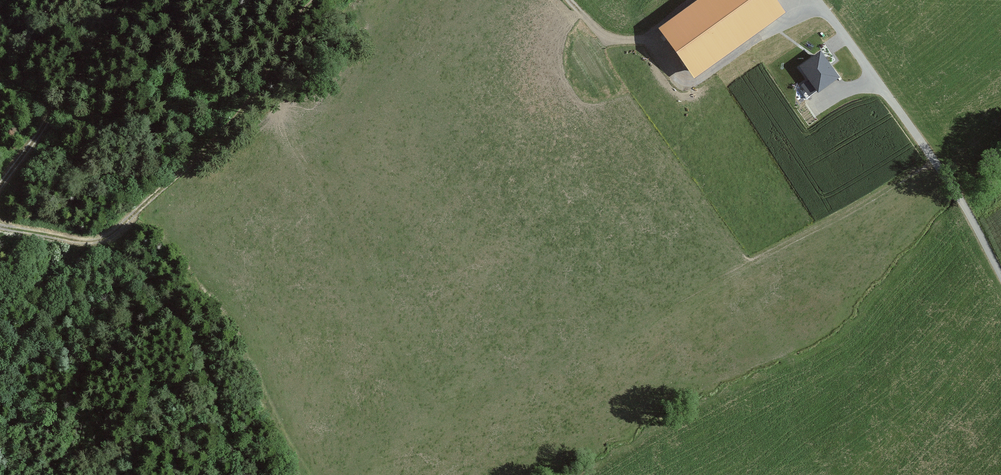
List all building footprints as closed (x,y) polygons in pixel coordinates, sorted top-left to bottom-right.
[(659,26),(693,73),(785,8),(779,0),(696,0),(659,26)] [(839,75),(821,51),(802,65),(813,79),(800,88),(807,97),(817,89),(818,91),(839,75)]
